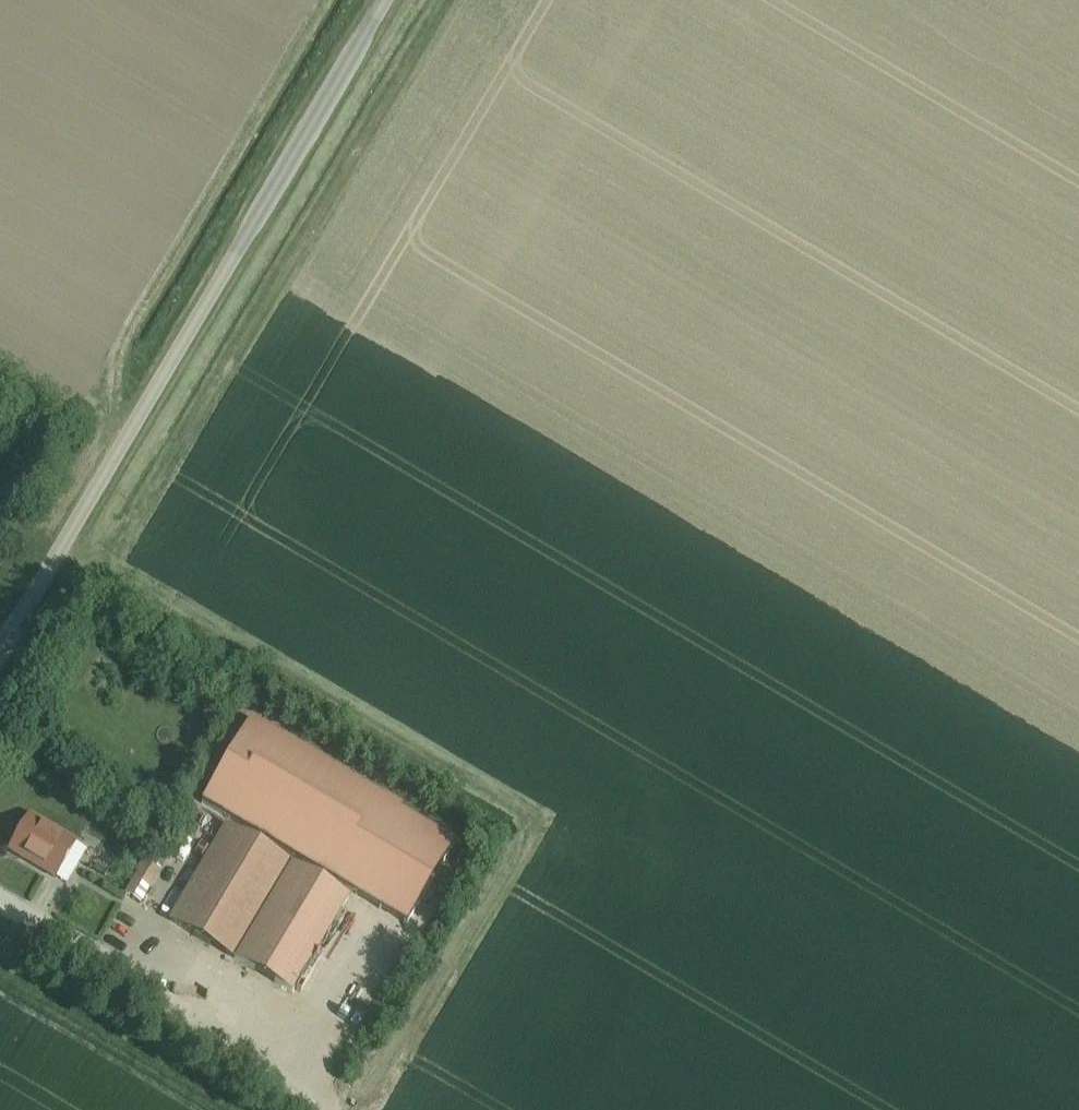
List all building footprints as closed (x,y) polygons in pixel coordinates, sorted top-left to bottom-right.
[(202,802),(406,923),(453,845),(249,723),(202,802)] [(62,865),(68,868),(75,857),(69,853),(75,842),(29,815),(9,850),(55,877),(62,865)] [(294,867),(242,836),(227,827),(225,826),(169,920),(239,961),(294,867)] [(143,861),(123,894),(141,905),(161,872),(143,861)] [(347,898),(294,867),(239,961),(291,992),(347,898)]
